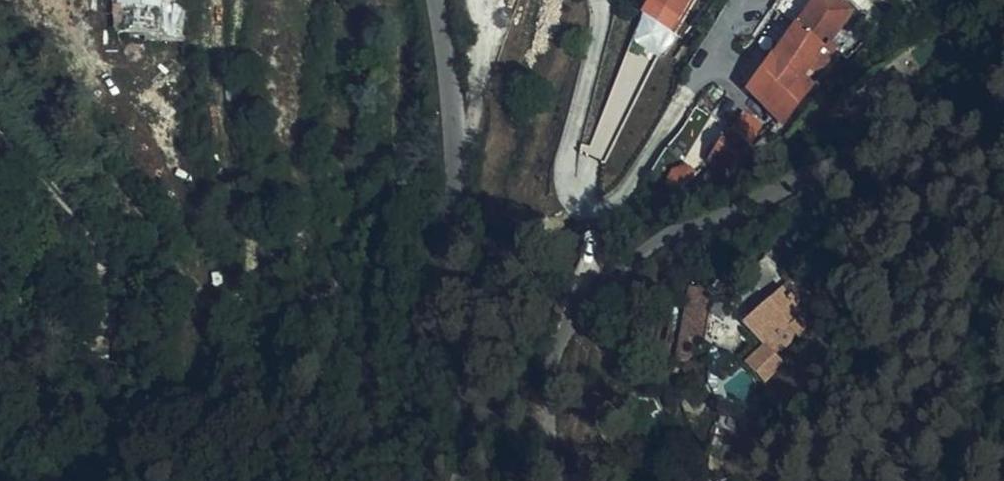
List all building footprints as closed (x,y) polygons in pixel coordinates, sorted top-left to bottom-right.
[(836,3),(833,0),(815,0),(747,92),(782,123),(809,88),(803,82),(811,72),(808,69),(815,57),(829,66),(830,67),(868,15),(857,8),(850,0),(838,0),(836,3)] [(161,31),(161,15),(165,15),(165,7),(139,7),(139,31),(161,31)] [(729,134),(745,144),(758,123),(742,113),(729,134)] [(705,162),(730,178),(750,147),(745,144),(729,134),(725,132),(705,162)] [(744,364),(753,373),(769,360),(775,354),(816,327),(806,316),(809,312),(804,299),(797,288),(792,283),(780,293),(778,292),(741,325),(750,334),(746,337),(754,344),(758,341),(763,347),(744,364)] [(705,317),(712,299),(704,294),(700,293),(687,291),(683,312),(674,362),(686,364),(697,354),(698,347),(700,347),(705,317)] [(674,362),(683,312),(669,310),(657,372),(671,376),(674,362)]
